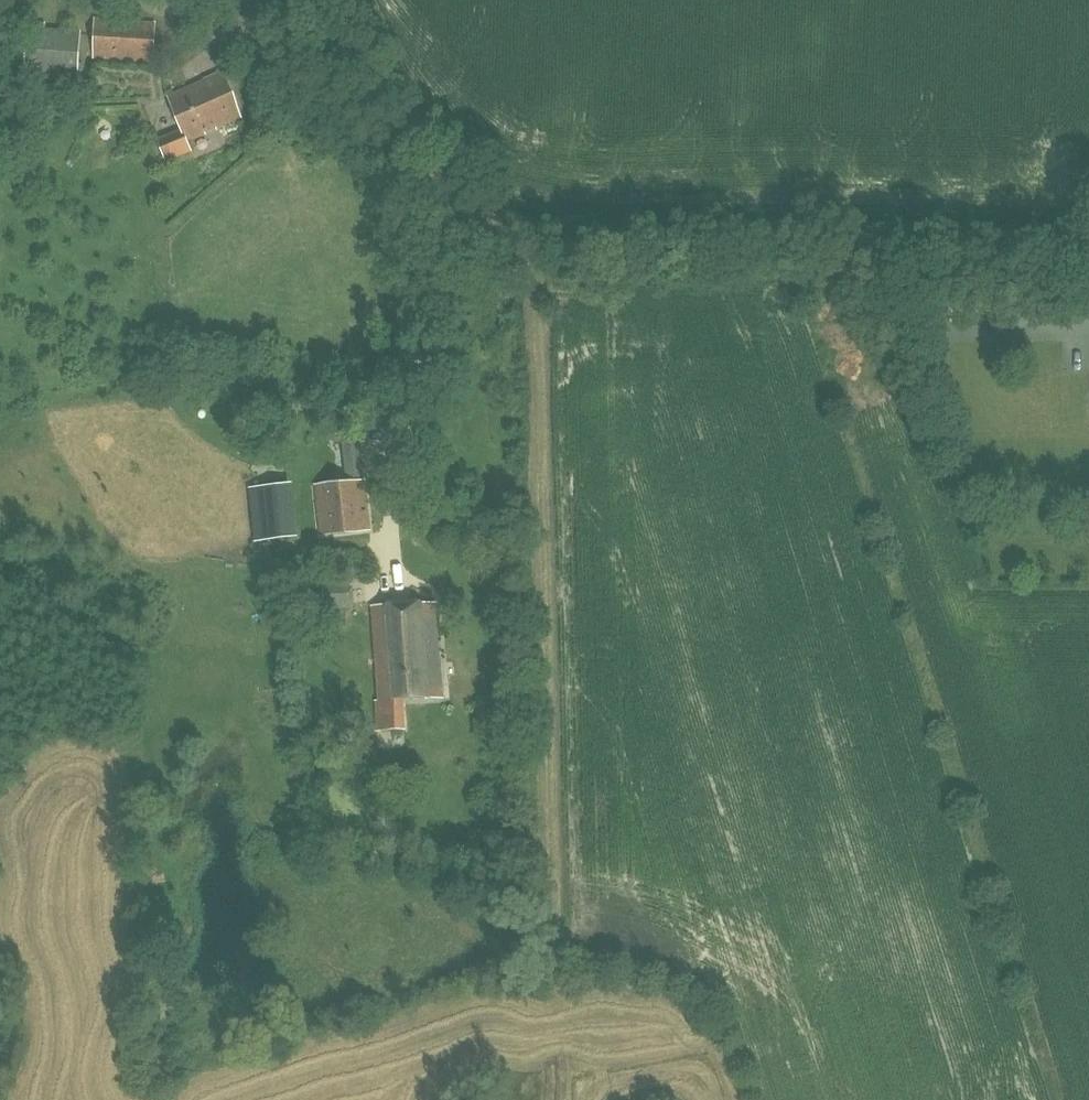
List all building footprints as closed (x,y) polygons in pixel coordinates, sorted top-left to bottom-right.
[(96,19),(94,57),(154,61),(156,23),(96,19)] [(81,34),(47,32),(48,21),(30,20),(29,30),(28,30),(25,76),(77,81),(81,34)] [(167,162),(192,151),(188,141),(242,117),(224,71),(168,96),(182,131),(158,142),(167,162)] [(361,432),(334,435),(335,443),(343,442),(362,440),(361,432)] [(367,479),(366,479),(363,445),(338,448),(342,481),(316,484),(321,533),(373,528),(367,479)] [(255,541),(258,541),(300,535),(294,481),(250,487),(255,541)] [(348,580),(321,581),(322,607),(348,607),(348,580)] [(403,700),(443,698),(436,602),(374,606),(380,701),(377,701),(379,732),(405,729),(403,700)]
